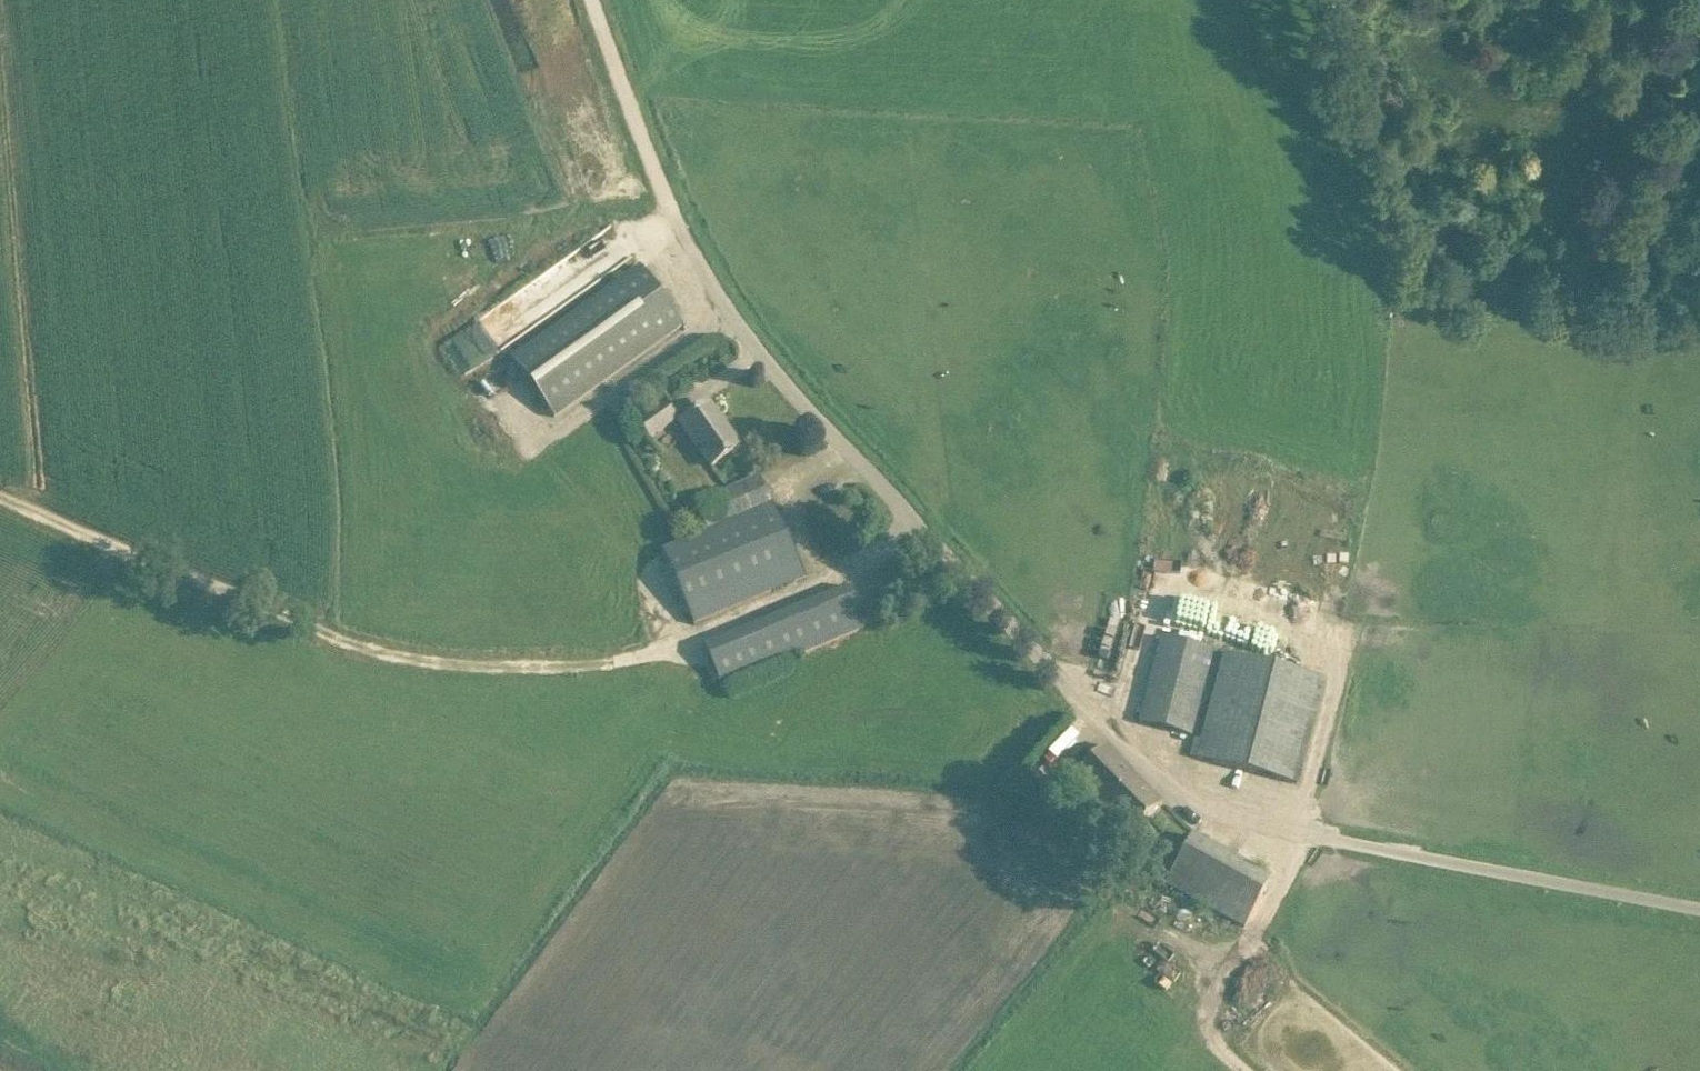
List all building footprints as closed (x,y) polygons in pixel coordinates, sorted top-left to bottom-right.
[(632,256),(611,225),(445,344),(465,375),(632,256)] [(512,358),(555,418),(683,326),(640,266),(512,358)] [(637,423),(649,439),(677,419),(665,403),(637,423)] [(680,424),(711,467),(740,447),(727,428),(724,430),(706,405),(680,424)] [(707,530),(660,552),(694,624),(807,577),(760,477),(695,503),(707,530)] [(864,629),(847,588),(705,647),(723,688),(864,629)] [(898,612),(899,609),(898,607),(897,605),(895,604),(893,604),(891,604),(889,605),(888,607),(887,609),(888,612),(889,613),(891,615),(893,615),(895,615),(897,614),(898,612)] [(1120,660),(1130,661),(1137,622),(1128,620),(1120,660)] [(1139,723),(1191,736),(1213,649),(1162,636),(1139,723)] [(1229,651),(1203,751),(1193,749),(1191,757),(1297,784),(1325,676),(1229,651)] [(1135,775),(1107,746),(1073,779),(1139,846),(1153,833),(1144,823),(1163,804),(1135,776),(1135,775)] [(1166,884),(1245,927),(1271,879),(1192,836),(1166,884)]
